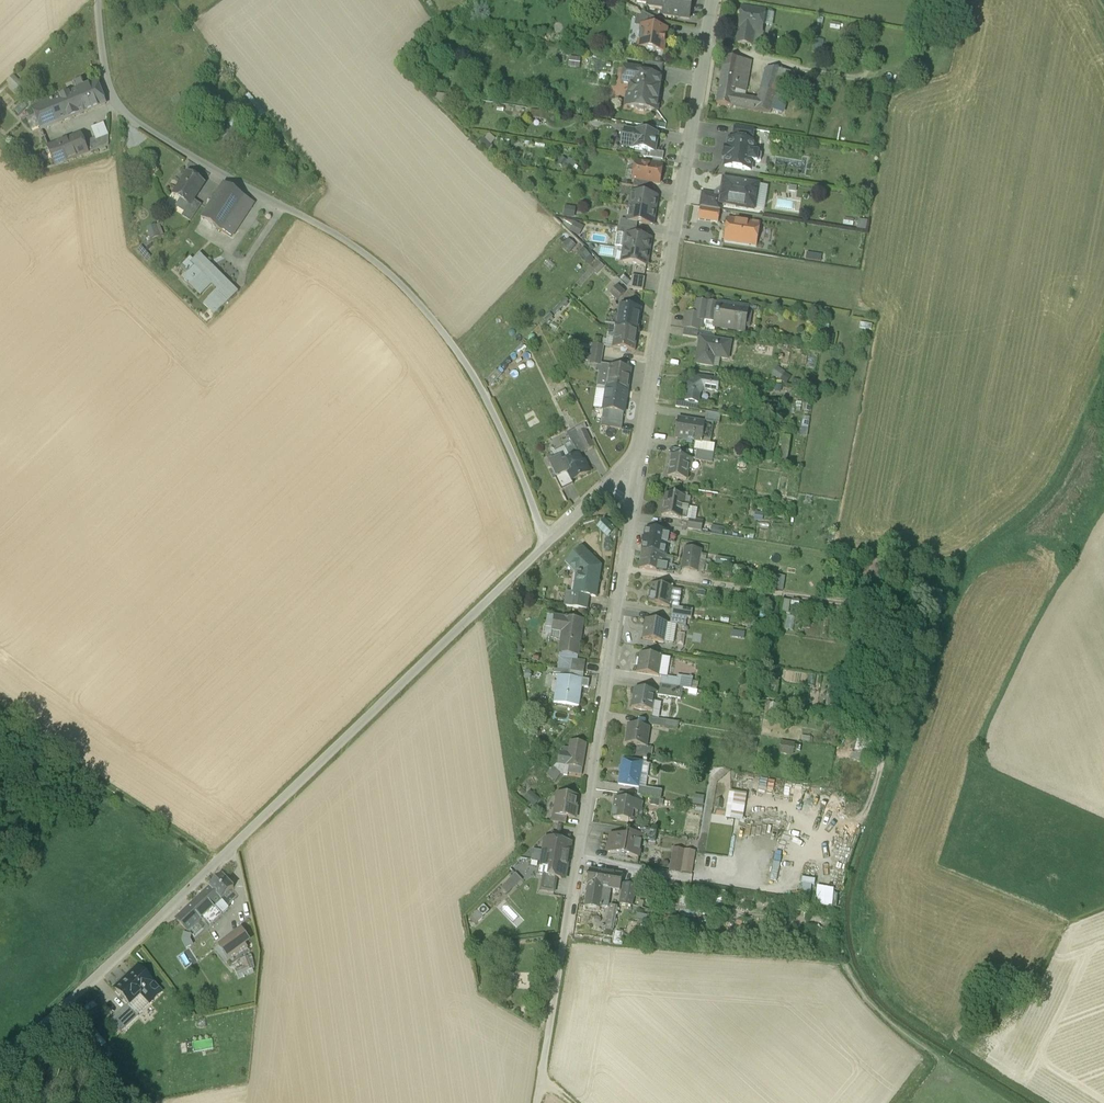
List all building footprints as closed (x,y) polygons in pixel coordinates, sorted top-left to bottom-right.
[(689,20),(692,0),(648,0),(647,8),(663,11),(662,16),(689,20)] [(743,9),(738,44),(751,46),(754,33),(761,34),(762,25),(764,13),(743,9)] [(773,14),(764,13),(762,25),(771,26),(773,14)] [(642,26),(659,29),(660,22),(642,14),(640,19),(643,21),(642,26)] [(655,52),(664,53),(667,30),(659,29),(642,26),(640,33),(636,36),(639,41),(638,49),(646,51),(649,55),(655,52)] [(740,60),(724,57),(716,104),(732,107),(740,60)] [(751,62),(740,60),(732,107),(771,114),(779,71),(763,68),(757,100),(745,98),(751,62)] [(644,63),(642,72),(646,72),(645,76),(661,79),(663,66),(644,63)] [(647,111),(657,112),(662,79),(661,79),(645,76),(646,72),(642,72),(624,69),(622,84),(629,85),(626,107),(636,109),(638,112),(644,113),(647,111)] [(779,71),(771,114),(779,116),(783,89),(789,91),(793,74),(779,71)] [(27,91),(13,77),(8,83),(26,102),(31,98),(26,92),(27,91)] [(77,91),(85,87),(82,79),(73,83),(77,91)] [(77,91),(68,94),(77,116),(106,104),(97,82),(85,87),(77,91)] [(77,116),(68,94),(32,109),(41,131),(77,116)] [(88,153),(89,153),(109,146),(109,134),(108,134),(104,126),(93,130),(97,139),(84,143),(88,153)] [(641,127),(640,133),(656,136),(658,129),(641,127)] [(733,141),(752,144),(754,131),(735,128),(733,141)] [(651,152),(655,153),(658,136),(656,136),(640,133),(624,131),(622,148),(642,151),(651,152)] [(489,149),(495,139),(486,134),(480,144),(489,149)] [(81,136),(48,148),(55,166),(88,153),(84,143),(81,136)] [(726,159),(724,167),(751,171),(752,163),(759,163),(761,162),(762,156),(760,154),(754,153),(755,144),(752,144),(733,141),(728,140),(727,149),(726,159)] [(651,152),(642,151),(640,157),(650,159),(651,152)] [(651,152),(650,159),(663,161),(664,154),(655,153),(651,152)] [(650,183),(659,185),(662,168),(636,164),(633,180),(634,181),(650,183)] [(204,184),(188,173),(177,190),(183,194),(180,199),(190,205),(193,200),(204,184)] [(750,200),(756,201),(758,186),(724,180),(722,191),(720,190),(715,194),(715,196),(722,197),(721,204),(737,207),(737,208),(748,210),(749,201),(750,200)] [(650,183),(634,181),(633,188),(638,189),(649,190),(650,183)] [(254,203),(224,184),(201,218),(232,238),(254,203)] [(638,189),(637,195),(653,197),(655,191),(649,190),(638,189)] [(183,194),(177,190),(174,195),(180,199),(183,194)] [(637,195),(631,194),(629,208),(655,212),(657,198),(653,197),(637,195)] [(720,211),(721,204),(722,197),(715,196),(702,194),(700,208),(720,211)] [(202,205),(193,200),(190,205),(180,199),(178,204),(178,207),(185,212),(182,216),(191,222),(202,205)] [(754,211),(756,201),(750,200),(749,201),(748,210),(754,211)] [(565,207),(563,217),(574,219),(576,209),(565,207)] [(655,212),(629,208),(627,222),(638,224),(653,226),(655,212)] [(720,212),(700,209),(698,221),(718,224),(720,212)] [(579,235),(583,227),(566,218),(562,226),(579,235)] [(728,219),(724,243),(756,248),(760,224),(728,219)] [(637,230),(638,224),(627,222),(621,221),(620,227),(637,230)] [(856,230),(864,231),(866,223),(857,221),(856,230)] [(153,241),(164,237),(158,223),(148,227),(153,241)] [(638,230),(637,230),(620,227),(618,227),(617,235),(626,236),(636,237),(638,230)] [(626,236),(624,249),(649,253),(651,240),(642,238),(641,237),(638,237),(636,237),(626,236)] [(566,238),(560,247),(569,253),(575,244),(566,238)] [(594,260),(578,244),(572,249),(587,266),(594,260)] [(649,253),(624,249),(622,263),(647,267),(649,253)] [(209,301),(220,311),(238,293),(203,258),(193,268),(196,271),(185,281),(197,293),(207,283),(212,288),(217,292),(209,301)] [(581,289),(602,265),(597,261),(576,284),(581,289)] [(630,290),(643,292),(645,279),(632,277),(631,284),(627,288),(630,290)] [(197,293),(198,294),(202,298),(212,288),(207,283),(197,293)] [(609,295),(617,302),(625,293),(617,286),(609,295)] [(717,320),(719,305),(696,302),(694,316),(701,317),(717,320)] [(748,307),(719,303),(719,305),(717,320),(716,327),(737,330),(738,324),(745,325),(748,307)] [(615,328),(635,331),(638,311),(631,309),(631,307),(626,306),(626,308),(618,308),(617,315),(616,319),(615,328)] [(701,317),(694,316),(687,315),(685,329),(699,331),(701,317)] [(615,328),(616,319),(607,318),(606,318),(604,326),(607,327),(615,328)] [(613,345),(615,328),(607,327),(605,344),(613,345)] [(635,331),(615,328),(613,345),(620,347),(620,350),(624,351),(625,347),(633,348),(635,331)] [(699,331),(685,329),(684,337),(698,339),(699,331)] [(731,343),(701,338),(697,365),(714,367),(715,358),(729,359),(731,343)] [(596,356),(600,357),(602,345),(591,343),(590,353),(596,356)] [(598,364),(600,357),(596,356),(590,353),(588,364),(591,364),(598,366),(598,364)] [(607,389),(610,366),(598,364),(598,366),(591,364),(590,370),(599,372),(597,387),(607,389)] [(607,389),(627,392),(630,369),(623,367),(623,365),(617,364),(616,367),(610,366),(607,389)] [(771,375),(787,382),(790,374),(774,368),(771,375)] [(495,370),(486,379),(491,383),(500,375),(495,370)] [(686,402),(699,404),(700,396),(706,390),(718,392),(720,380),(698,377),(689,383),(686,402)] [(624,410),(627,392),(607,389),(605,407),(607,408),(624,410)] [(699,404),(686,402),(677,401),(676,408),(698,411),(699,404)] [(623,417),(624,410),(607,408),(606,415),(623,417)] [(709,413),(707,420),(718,422),(722,423),(723,416),(709,413)] [(622,425),(623,417),(606,415),(604,415),(603,422),(622,425)] [(707,423),(679,418),(676,438),(699,442),(703,443),(707,423)] [(707,420),(707,423),(703,443),(714,444),(718,422),(707,420)] [(573,450),(577,459),(591,451),(583,434),(577,437),(581,446),(573,450)] [(780,436),(779,463),(787,463),(788,436),(780,436)] [(703,443),(699,442),(698,451),(715,454),(717,445),(714,444),(703,443)] [(571,461),(577,459),(573,450),(567,454),(571,461)] [(715,454),(698,451),(696,461),(714,463),(715,454)] [(693,458),(674,456),(670,479),(687,481),(689,471),(691,471),(693,458)] [(568,477),(572,485),(590,476),(586,468),(583,470),(577,459),(571,461),(562,466),(568,477)] [(568,477),(562,466),(560,463),(551,468),(558,482),(568,477)] [(574,488),(572,485),(568,477),(558,482),(557,483),(562,494),(574,488)] [(685,497),(666,494),(663,516),(688,520),(689,508),(684,507),(685,497)] [(698,509),(689,508),(688,520),(690,521),(690,519),(696,520),(698,509)] [(704,521),(696,520),(690,519),(690,521),(688,530),(703,532),(704,521)] [(666,556),(670,534),(646,530),(642,552),(666,556)] [(701,550),(686,548),(682,569),(697,572),(701,550)] [(601,567),(582,549),(566,565),(577,575),(577,577),(579,577),(576,595),(589,597),(596,598),(601,567)] [(666,556),(642,552),(639,569),(656,572),(658,565),(665,566),(665,565),(666,556)] [(734,561),(717,558),(716,564),(733,567),(734,561)] [(884,563),(871,561),(868,578),(880,581),(884,563)] [(658,565),(656,572),(667,573),(668,566),(665,565),(665,566),(658,565)] [(782,590),(785,576),(776,575),(773,588),(782,590)] [(673,588),(651,585),(648,604),(670,608),(670,607),(673,590),(673,588)] [(682,592),(673,590),(670,607),(673,608),(679,609),(682,592)] [(587,610),(589,597),(576,595),(569,594),(566,607),(587,610)] [(787,604),(780,603),(779,616),(784,617),(787,604)] [(688,610),(679,609),(673,608),(672,616),(687,619),(688,610)] [(687,619),(672,616),(670,624),(670,626),(676,627),(685,628),(687,619)] [(554,630),(556,618),(549,617),(547,629),(554,630)] [(562,655),(579,657),(585,621),(567,618),(567,619),(556,618),(554,630),(553,638),(557,639),(558,640),(563,641),(561,655),(562,655)] [(667,623),(646,620),(643,640),(664,644),(667,623)] [(670,624),(667,623),(664,644),(672,645),(676,627),(670,626),(670,624)] [(662,658),(640,654),(637,673),(658,677),(662,658)] [(587,659),(579,657),(562,655),(560,664),(566,665),(565,671),(573,673),(585,675),(587,659)] [(670,659),(662,658),(658,677),(662,678),(662,677),(667,677),(670,659)] [(560,678),(572,680),(573,673),(565,671),(561,671),(560,678)] [(677,679),(667,677),(662,677),(662,678),(660,685),(682,689),(691,690),(693,679),(678,676),(677,679)] [(557,701),(581,705),(584,688),(571,686),(572,680),(560,678),(557,701)] [(806,680),(799,679),(798,690),(805,691),(806,680)] [(771,694),(777,695),(779,683),(773,682),(771,694)] [(659,693),(656,692),(656,696),(680,700),(682,689),(660,685),(659,693)] [(656,692),(635,689),(631,709),(653,712),(654,703),(656,696),(656,692)] [(661,704),(654,703),(653,712),(660,713),(661,704)] [(765,711),(758,710),(757,720),(763,722),(765,711)] [(660,713),(653,712),(652,719),(659,720),(660,713)] [(659,720),(652,719),(649,719),(648,726),(677,732),(679,723),(659,720)] [(651,729),(631,726),(628,746),(637,748),(648,750),(651,729)] [(555,764),(581,768),(585,743),(570,741),(568,755),(556,754),(556,763),(555,764)] [(790,748),(780,746),(778,754),(789,756),(790,748)] [(648,750),(637,748),(636,757),(651,759),(652,750),(648,750)] [(641,764),(623,761),(619,786),(639,789),(639,788),(643,765),(641,764)] [(580,776),(581,768),(555,764),(556,763),(543,776),(551,783),(561,773),(580,776)] [(641,763),(641,764),(643,765),(639,788),(646,789),(649,766),(647,765),(647,764),(641,763)] [(662,792),(646,789),(639,788),(639,789),(638,797),(645,798),(661,801),(662,792)] [(525,797),(537,806),(542,800),(529,791),(525,797)] [(726,819),(739,821),(744,796),(730,793),(726,819)] [(620,794),(619,801),(643,805),(645,798),(638,797),(620,794)] [(703,805),(703,796),(693,795),(693,804),(703,805)] [(567,819),(575,820),(577,809),(576,808),(577,799),(558,796),(555,816),(555,817),(567,819)] [(643,805),(619,801),(615,821),(641,825),(643,824),(644,817),(642,815),(643,805)] [(566,827),(567,819),(555,817),(555,816),(552,816),(551,824),(566,827)] [(628,838),(614,835),(611,853),(642,859),(644,842),(646,832),(630,829),(628,838)] [(660,834),(646,832),(644,842),(658,844),(660,834)] [(564,869),(567,869),(571,846),(569,845),(570,840),(556,837),(555,843),(546,841),(542,865),(551,867),(549,878),(549,879),(557,880),(563,881),(564,869)] [(685,857),(673,856),(670,872),(682,874),(691,875),(694,854),(686,852),(685,857)] [(531,863),(538,864),(540,856),(533,855),(531,863)] [(551,867),(542,865),(540,877),(544,877),(549,878),(551,867)] [(622,876),(591,871),(587,886),(588,887),(585,908),(600,910),(600,908),(604,889),(611,890),(620,892),(622,876)] [(500,887),(507,894),(521,880),(515,873),(500,887)] [(234,889),(223,877),(210,889),(222,901),(225,898),(234,889)] [(554,895),(557,880),(549,879),(549,878),(544,877),(541,893),(554,895)] [(801,879),(800,898),(811,898),(811,879),(801,879)] [(620,904),(632,907),(636,886),(623,885),(620,904)] [(831,907),(833,888),(816,886),(814,905),(831,907)] [(491,895),(498,903),(507,895),(499,887),(491,895)] [(233,908),(225,898),(222,901),(210,889),(178,919),(190,932),(209,913),(218,922),(233,908)] [(608,909),(611,890),(604,889),(600,908),(602,908),(608,909)] [(617,908),(610,907),(605,936),(610,937),(611,933),(613,932),(617,908)] [(480,911),(475,916),(481,922),(486,918),(480,911)] [(250,939),(242,929),(219,947),(228,957),(243,945),(250,939)] [(182,947),(191,946),(191,933),(182,933),(182,947)] [(622,935),(617,933),(614,945),(622,946),(622,943),(621,943),(622,935)] [(249,951),(243,945),(228,957),(233,964),(249,951)] [(239,978),(256,974),(254,959),(243,961),(245,970),(238,972),(239,978)] [(124,980),(114,989),(130,1005),(136,998),(135,996),(141,991),(152,1002),(161,993),(138,969),(125,981),(124,980)] [(137,1016),(152,1002),(141,991),(135,996),(136,998),(130,1005),(127,1007),(137,1016)] [(112,1021),(122,1031),(137,1017),(137,1016),(127,1007),(127,1006),(112,1021)]
